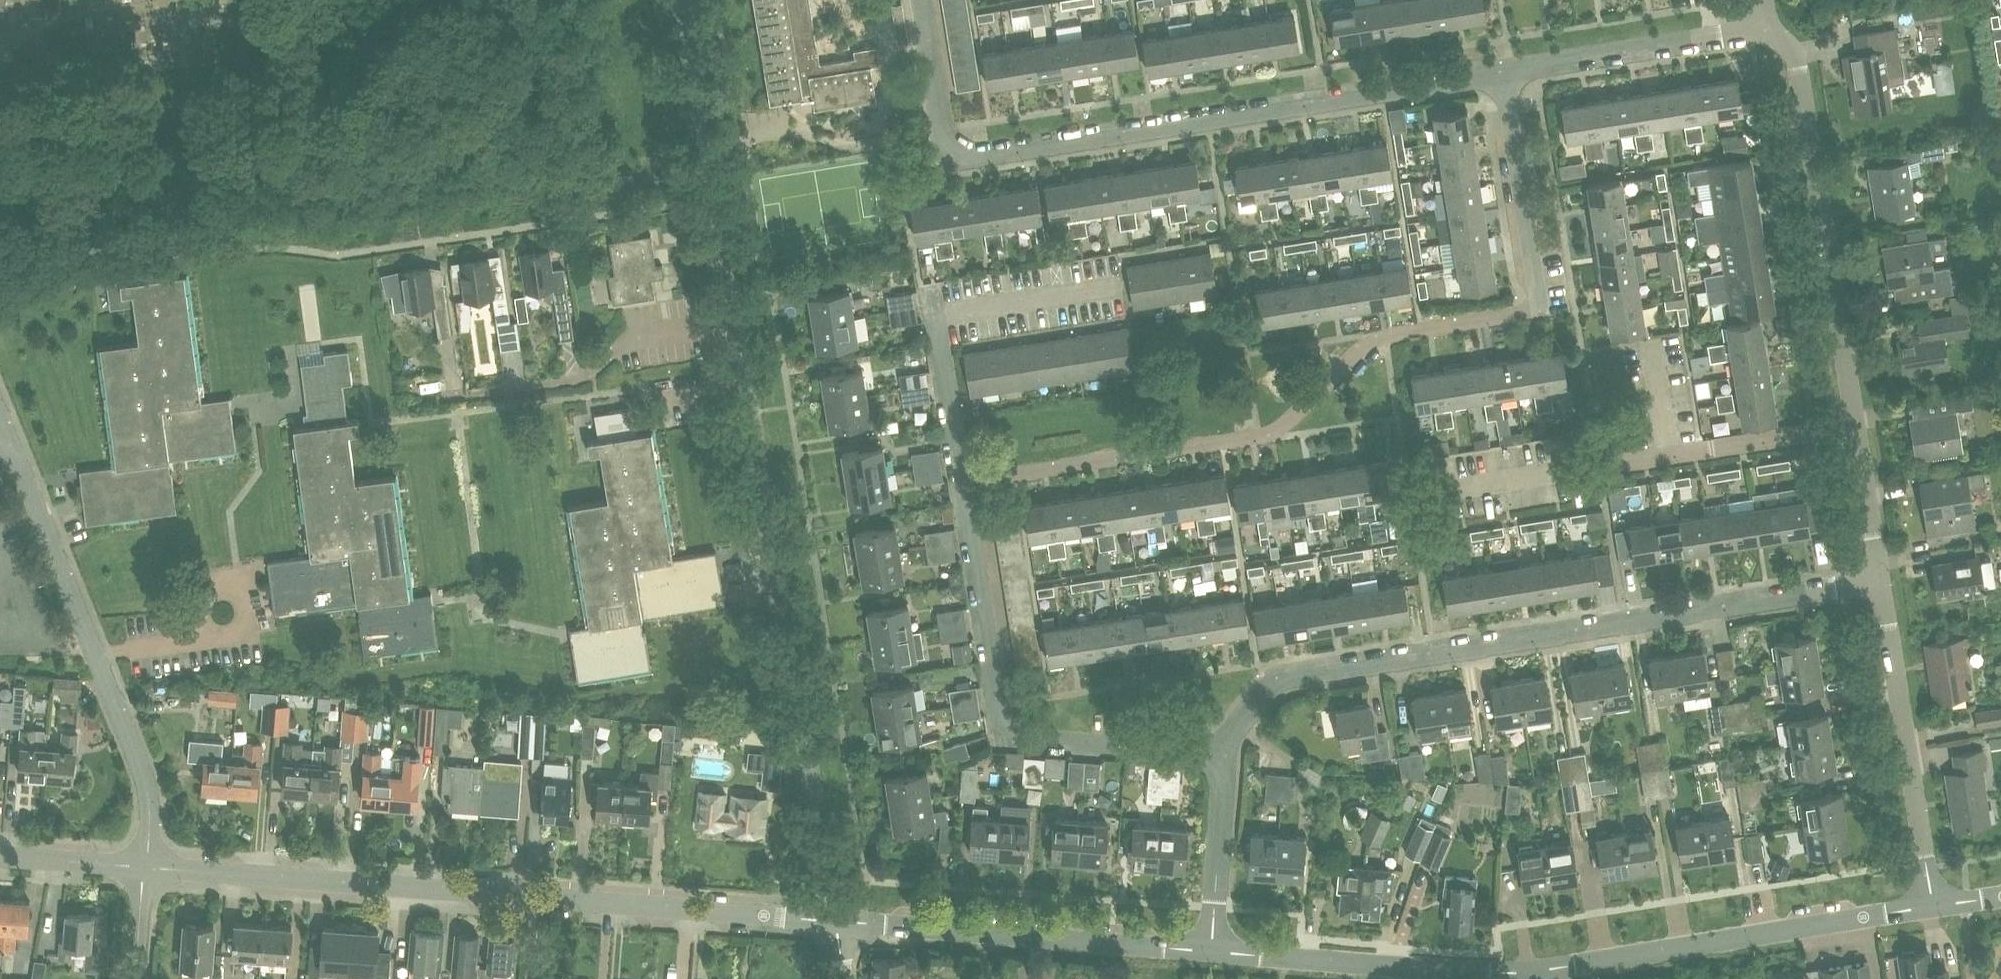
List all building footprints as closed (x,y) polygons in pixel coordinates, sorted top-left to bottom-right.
[(770,105),(805,99),(806,106),(814,104),(814,108),(877,98),(872,66),(880,64),(877,47),(854,50),(855,59),(820,64),(817,41),(810,0),(753,0),(770,105)] [(898,43),(908,42),(901,0),(891,0),(898,43)] [(944,8),(967,4),(966,0),(942,0),(944,8)] [(1077,0),(1062,0),(1060,0),(1062,9),(1078,6),(1077,0)] [(1154,0),(1137,0),(1139,9),(1155,6),(1154,0)] [(1381,2),(1386,34),(1411,30),(1406,0),(1393,0),(1381,2)] [(1411,30),(1436,27),(1431,0),(1406,0),(1411,30)] [(1436,27),(1460,23),(1457,0),(1431,0),(1436,27)] [(1460,23),(1486,18),(1483,0),(1457,0),(1460,23)] [(1386,34),(1381,2),(1356,6),(1361,38),(1386,34)] [(1045,12),(1044,3),(1027,6),(1029,14),(1045,12)] [(944,8),(945,20),(969,16),(967,4),(944,8)] [(1029,14),(1027,6),(1011,8),(1012,17),(1029,14)] [(1356,6),(1330,10),(1336,43),(1361,38),(1356,6)] [(994,20),(993,11),(977,14),(978,22),(994,20)] [(1027,34),(1055,25),(1051,13),(1023,22),(1027,34)] [(1998,13),(1991,14),(1992,26),(2000,25),(1998,13)] [(945,20),(947,32),(971,28),(969,16),(945,20)] [(1294,16),(1268,20),(1274,53),(1300,49),(1294,16)] [(1268,20),(1244,24),(1249,57),(1274,53),(1268,20)] [(1244,24),(1219,28),(1224,61),(1249,57),(1244,24)] [(947,32),(949,43),(972,40),(971,28),(947,32)] [(1219,28),(1194,32),(1200,65),(1224,61),(1219,28)] [(1896,29),(1867,34),(1854,36),(1858,56),(1843,58),(1847,78),(1850,77),(1856,113),(1892,107),(1883,57),(1900,54),(1896,29)] [(1134,30),(1108,34),(1113,66),(1139,62),(1134,30)] [(1194,32),(1170,36),(1175,69),(1200,65),(1194,32)] [(1108,34),(1083,38),(1088,70),(1113,66),(1108,34)] [(1144,40),(1149,73),(1175,69),(1170,36),(1144,40)] [(1083,38),(1059,42),(1064,74),(1088,70),(1083,38)] [(949,43),(951,55),(974,52),(972,40),(949,43)] [(1059,42),(1034,46),(1039,78),(1064,74),(1059,42)] [(1034,46),(1009,50),(1014,82),(1039,78),(1034,46)] [(983,54),(988,86),(1014,82),(1009,50),(983,54)] [(951,55),(953,67),(976,63),(974,52),(951,55)] [(54,81),(51,63),(41,65),(45,83),(54,81)] [(953,67),(955,79),(978,75),(976,63),(953,67)] [(957,91),(980,88),(978,75),(955,79),(957,91)] [(1717,116),(1757,110),(1754,90),(1740,92),(1738,79),(1712,83),(1717,116)] [(1712,83),(1687,87),(1692,120),(1717,116),(1712,83)] [(1687,87),(1662,91),(1668,124),(1692,120),(1687,87)] [(1662,91),(1637,95),(1643,128),(1668,124),(1662,91)] [(1637,95),(1612,99),(1618,132),(1643,128),(1637,95)] [(1612,99),(1587,103),(1593,136),(1618,132),(1612,99)] [(1587,103),(1562,107),(1567,140),(1593,136),(1587,103)] [(1435,115),(1439,141),(1471,136),(1467,110),(1435,115)] [(1702,125),(1693,126),(1696,143),(1705,141),(1702,125)] [(1696,143),(1693,126),(1685,127),(1687,144),(1696,143)] [(1405,146),(1402,130),(1394,131),(1396,148),(1405,146)] [(1652,133),(1644,134),(1646,150),(1655,149),(1652,133)] [(1646,150),(1644,134),(1635,135),(1638,152),(1646,150)] [(1745,134),(1722,138),(1725,155),(1748,151),(1745,134)] [(1439,141),(1443,166),(1475,161),(1471,136),(1439,141)] [(1602,141),(1594,142),(1596,158),(1605,157),(1602,141)] [(1957,141),(1945,143),(1945,150),(1958,148),(1957,141)] [(1596,158),(1594,142),(1585,143),(1588,160),(1596,158)] [(1387,143),(1362,147),(1367,180),(1393,176),(1387,143)] [(1945,143),(1920,147),(1922,160),(1946,157),(1945,150),(1945,143)] [(1408,163),(1405,146),(1396,148),(1399,164),(1408,163)] [(1362,147),(1337,151),(1342,184),(1367,180),(1362,147)] [(1342,184),(1337,151),(1312,155),(1317,188),(1326,186),(1342,184)] [(1312,155),(1287,159),(1293,192),(1317,188),(1312,155)] [(1709,180),(1712,195),(1755,188),(1750,158),(1717,164),(1687,169),(1690,183),(1709,180)] [(1287,159),(1263,163),(1268,196),(1293,192),(1287,159)] [(1196,161),(1170,165),(1175,198),(1184,196),(1201,194),(1196,161)] [(1443,166),(1447,191),(1479,185),(1475,161),(1443,166)] [(1921,173),(1919,161),(1868,168),(1876,216),(1891,214),(1892,218),(1913,215),(1912,211),(1913,211),(1908,175),(1921,173)] [(1268,196),(1263,163),(1237,167),(1242,200),(1255,198),(1257,207),(1261,206),(1263,219),(1271,218),(1269,201),(1268,196)] [(1559,165),(1561,178),(1573,176),(1571,163),(1559,165)] [(1170,165),(1145,169),(1150,202),(1163,200),(1164,210),(1168,209),(1170,221),(1179,220),(1176,204),(1175,198),(1170,165)] [(1145,169),(1121,173),(1126,206),(1127,212),(1135,210),(1134,204),(1150,202),(1145,169)] [(1668,188),(1665,172),(1656,173),(1659,190),(1668,188)] [(1121,173),(1096,177),(1101,210),(1117,207),(1126,206),(1121,173)] [(1096,177),(1071,181),(1076,214),(1085,212),(1101,210),(1096,177)] [(1588,184),(1592,210),(1625,205),(1621,179),(1588,184)] [(1413,196),(1410,180),(1402,181),(1404,197),(1413,196)] [(1071,181),(1045,185),(1051,218),(1068,215),(1076,214),(1071,181)] [(1376,184),(1368,186),(1370,202),(1379,201),(1376,184)] [(1447,191),(1451,215),(1483,210),(1479,185),(1447,191)] [(1043,219),(1037,186),(1011,190),(1017,223),(1043,219)] [(1370,202),(1368,186),(1359,187),(1362,204),(1370,202)] [(1760,218),(1755,188),(1712,195),(1714,211),(1695,215),(1697,229),(1760,218)] [(1011,190),(987,194),(992,227),(1017,223),(1011,190)] [(1318,194),(1321,210),(1329,208),(1327,192),(1318,194)] [(987,194),(962,198),(967,231),(992,227),(987,194)] [(1312,211),(1321,210),(1318,194),(1309,196),(1312,211)] [(1416,212),(1413,196),(1404,197),(1407,214),(1416,212)] [(962,198),(937,202),(943,235),(967,231),(962,198)] [(1280,216),(1277,200),(1269,201),(1271,218),(1280,216)] [(912,206),(917,239),(943,235),(937,202),(912,206)] [(1185,203),(1176,204),(1179,220),(1187,219),(1185,203)] [(1592,210),(1596,235),(1629,230),(1625,205),(1592,210)] [(1673,223),(1670,206),(1662,208),(1664,224),(1673,223)] [(1135,210),(1127,212),(1129,228),(1138,227),(1135,210)] [(1451,215),(1455,240),(1487,235),(1483,210),(1451,215)] [(1127,212),(1118,213),(1121,229),(1129,228),(1127,212)] [(1764,246),(1760,218),(1697,229),(1699,243),(1719,239),(1721,253),(1764,246)] [(1086,220),(1078,221),(1080,236),(1088,235),(1086,220)] [(1078,221),(1068,223),(1071,238),(1072,237),(1080,236),(1078,221)] [(1676,239),(1673,223),(1664,224),(1667,240),(1676,239)] [(1046,241),(1043,225),(1035,226),(1037,243),(1046,241)] [(1401,225),(1384,228),(1386,236),(1402,234),(1401,225)] [(1421,245),(1418,229),(1410,231),(1412,247),(1421,245)] [(1596,235),(1600,260),(1633,254),(1629,230),(1596,235)] [(1367,239),(1365,231),(1349,233),(1350,242),(1367,239)] [(1004,248),(1002,232),(993,233),(996,249),(1004,248)] [(996,249),(993,233),(984,234),(987,251),(996,249)] [(1350,242),(1349,233),(1333,236),(1334,245),(1350,242)] [(608,274),(613,303),(656,296),(653,278),(666,276),(664,265),(656,266),(651,234),(609,241),(615,273),(608,274)] [(1156,236),(1157,245),(1166,244),(1164,235),(1156,236)] [(1455,240),(1458,265),(1491,260),(1487,235),(1455,240)] [(1386,238),(1389,255),(1402,254),(1399,236),(1386,238)] [(1317,247),(1316,238),(1300,241),(1301,250),(1317,247)] [(952,239),(944,241),(946,257),(955,256),(952,239)] [(1908,242),(1882,246),(1889,288),(1894,287),(1911,285),(1913,299),(1953,292),(1951,278),(1949,266),(1933,269),(1931,252),(1928,239),(1927,239),(1926,239),(1916,241),(1908,242)] [(935,242),(934,242),(937,258),(946,257),(943,241),(935,242)] [(1301,250),(1300,241),(1283,244),(1285,252),(1301,250)] [(1424,262),(1421,245),(1412,247),(1415,263),(1424,262)] [(1769,277),(1764,246),(1721,253),(1724,271),(1704,274),(1706,287),(1769,277)] [(1267,255),(1266,247),(1249,249),(1251,258),(1267,255)] [(526,292),(544,289),(544,294),(547,297),(551,299),(555,298),(557,316),(570,315),(564,268),(552,270),(549,250),(521,254),(526,292)] [(1210,254),(1182,258),(1189,298),(1216,294),(1210,254)] [(1600,260),(1604,285),(1637,279),(1633,254),(1600,260)] [(1681,272),(1678,256),(1670,257),(1672,274),(1681,272)] [(489,260),(489,258),(460,262),(466,300),(457,302),(459,318),(471,316),(469,300),(493,296),(497,324),(501,351),(522,348),(519,322),(511,323),(501,258),(489,260)] [(1182,258),(1156,263),(1162,303),(1189,298),(1182,258)] [(939,260),(936,265),(938,273),(942,276),(944,276),(947,272),(946,263),(941,260),(939,260)] [(1458,265),(1463,291),(1495,286),(1491,260),(1458,265)] [(1128,267),(1134,307),(1162,303),(1156,263),(1128,267)] [(431,272),(430,267),(402,271),(402,272),(384,274),(387,292),(392,291),(395,311),(434,305),(439,338),(452,336),(442,270),(431,272)] [(1406,267),(1380,271),(1386,304),(1412,300),(1406,267)] [(1380,271),(1356,275),(1361,308),(1386,304),(1380,271)] [(1684,289),(1681,272),(1672,274),(1675,290),(1684,289)] [(186,274),(121,282),(108,283),(111,308),(136,305),(141,340),(102,345),(118,466),(103,468),(105,480),(82,483),(87,523),(177,512),(172,471),(171,472),(169,460),(237,451),(230,399),(202,402),(186,274)] [(1356,275),(1331,279),(1336,312),(1361,308),(1356,275)] [(1708,301),(1728,298),(1731,316),(1775,310),(1769,277),(1706,287),(1708,301)] [(1331,279),(1306,283),(1312,316),(1336,312),(1331,279)] [(1604,285),(1608,309),(1641,304),(1637,279),(1604,285)] [(1418,282),(1420,299),(1428,298),(1426,281),(1418,282)] [(1306,283),(1282,287),(1287,320),(1312,316),(1306,283)] [(1963,301),(1970,300),(1972,300),(1970,286),(1961,288),(1963,301)] [(1282,287),(1256,291),(1261,324),(1287,320),(1282,287)] [(810,296),(814,322),(854,316),(850,290),(810,296)] [(914,292),(886,296),(889,310),(916,306),(914,292)] [(1960,302),(1961,302),(1960,294),(1949,296),(1949,297),(1951,303),(1960,302)] [(524,296),(516,298),(519,321),(528,320),(524,296)] [(1945,332),(1967,328),(1965,313),(1972,312),(1970,300),(1963,301),(1961,302),(1960,302),(1951,303),(1953,315),(1951,315),(1929,319),(1932,334),(1919,336),(1897,340),(1903,374),(1951,366),(1946,339),(1945,332)] [(622,305),(623,314),(646,312),(644,302),(622,305)] [(1608,309),(1612,335),(1645,330),(1641,304),(1608,309)] [(918,322),(916,306),(889,310),(891,327),(918,322)] [(1689,323),(1687,306),(1678,308),(1680,324),(1689,323)] [(1155,311),(1157,322),(1164,321),(1162,310),(1155,311)] [(814,322),(818,348),(858,342),(854,316),(814,322)] [(1728,325),(1732,351),(1765,346),(1761,320),(1728,325)] [(1130,328),(1101,332),(1108,373),(1136,368),(1130,328)] [(1101,332),(1074,337),(1081,377),(1108,373),(1101,332)] [(1074,337),(1047,341),(1054,382),(1081,377),(1074,337)] [(1047,341),(1020,345),(1026,386),(1054,382),(1047,341)] [(1708,346),(1710,354),(1725,352),(1724,344),(1708,346)] [(1020,345),(993,350),(999,390),(1026,386),(1020,345)] [(1732,351),(1736,376),(1769,371),(1765,346),(1732,351)] [(269,575),(274,615),(357,604),(364,656),(438,646),(431,593),(409,596),(394,476),(355,481),(349,434),(360,432),(359,420),(347,421),(343,385),(352,383),(348,350),(324,353),(325,361),(301,364),(309,426),(294,428),(311,556),(290,559),(292,572),(269,575)] [(993,350),(964,354),(971,395),(999,390),(993,350)] [(1726,360),(1725,352),(1710,354),(1711,362),(1726,360)] [(1562,353),(1536,357),(1541,390),(1567,385),(1562,353)] [(1536,357),(1511,361),(1517,393),(1533,391),(1541,390),(1536,357)] [(1511,361),(1487,365),(1492,397),(1517,393),(1511,361)] [(1487,365),(1462,369),(1468,401),(1492,397),(1487,365)] [(1468,401),(1462,369),(1438,373),(1443,405),(1451,404),(1468,401)] [(822,376),(826,402),(865,395),(861,370),(822,376)] [(926,371),(898,375),(901,389),(928,385),(926,371)] [(1736,376),(1740,400),(1772,395),(1769,371),(1736,376)] [(1443,405),(1438,373),(1412,377),(1417,409),(1434,407),(1443,405)] [(931,401),(928,385),(901,389),(904,405),(931,401)] [(1734,401),(1733,393),(1716,395),(1718,404),(1734,401)] [(1542,395),(1545,412),(1553,411),(1551,394),(1542,395)] [(1909,418),(1916,460),(1963,453),(1956,411),(1973,408),(1971,394),(1925,401),(1927,416),(1909,418)] [(826,402),(830,428),(870,422),(865,395),(826,402)] [(1537,413),(1545,412),(1542,395),(1533,397),(1536,413),(1537,413)] [(1740,400),(1744,426),(1777,421),(1772,395),(1740,400)] [(1736,410),(1734,401),(1718,404),(1719,413),(1736,410)] [(1502,402),(1493,403),(1496,420),(1504,418),(1502,402)] [(1496,420),(1493,403),(1484,405),(1487,421),(1496,420)] [(673,558),(651,431),(638,433),(633,408),(595,414),(599,439),(588,441),(590,454),(601,452),(609,499),(570,506),(590,625),(569,629),(578,682),(652,669),(645,630),(643,630),(641,618),(725,604),(718,564),(696,568),(694,555),(673,558)] [(1453,410),(1444,411),(1446,428),(1455,426),(1453,410)] [(1438,429),(1446,428),(1444,411),(1435,412),(1438,429)] [(1523,431),(1499,434),(1501,444),(1524,440),(1523,431)] [(843,453),(847,479),(887,473),(882,447),(843,453)] [(911,454),(914,469),(941,464),(938,450),(911,454)] [(1787,459),(1771,462),(1772,470),(1789,468),(1787,459)] [(1385,462),(1360,466),(1364,498),(1390,494),(1385,462)] [(1772,470),(1771,462),(1755,464),(1756,473),(1772,470)] [(943,481),(941,464),(914,469),(916,484),(943,481)] [(1360,466),(1335,470),(1340,502),(1356,500),(1358,509),(1366,508),(1365,504),(1364,498),(1360,466)] [(1738,467),(1722,470),(1723,478),(1739,476),(1738,467)] [(1335,470),(1310,474),(1315,506),(1340,502),(1335,470)] [(1723,478),(1722,470),(1705,472),(1707,481),(1723,478)] [(1983,471),(1941,478),(1919,482),(1928,538),(1975,531),(1968,489),(1985,486),(1983,471)] [(847,479),(851,506),(891,499),(887,473),(847,479)] [(1310,474),(1285,478),(1290,510),(1315,506),(1310,474)] [(1224,475),(1198,480),(1203,512),(1229,508),(1224,475)] [(1689,475),(1672,478),(1674,486),(1690,484),(1689,475)] [(1285,478),(1260,482),(1265,514),(1290,510),(1285,478)] [(1674,486),(1672,478),(1656,480),(1657,489),(1674,486)] [(1198,480),(1174,483),(1179,516),(1203,512),(1198,480)] [(1260,482),(1234,486),(1239,518),(1265,514),(1260,482)] [(1174,483),(1149,487),(1154,519),(1179,516),(1174,483)] [(1639,483),(1623,486),(1624,495),(1640,492),(1639,483)] [(1149,487),(1124,491),(1129,523),(1154,519),(1149,487)] [(1124,491),(1099,495),(1104,527),(1129,523),(1124,491)] [(1099,495),(1074,499),(1079,531),(1092,529),(1095,534),(1097,533),(1105,532),(1104,527),(1099,495)] [(1074,499),(1050,502),(1055,535),(1079,531),(1074,499)] [(1804,499),(1778,503),(1783,536),(1809,532),(1804,499)] [(1450,501),(1435,504),(1438,522),(1453,519),(1450,501)] [(1050,502),(1024,506),(1029,539),(1055,535),(1050,502)] [(1374,503),(1365,504),(1366,508),(1368,520),(1370,519),(1376,518),(1374,503)] [(1778,503),(1753,507),(1759,540),(1783,536),(1778,503)] [(992,511),(994,526),(1019,522),(1016,507),(992,511)] [(1753,507),(1729,512),(1734,544),(1759,540),(1753,507)] [(1366,508),(1358,509),(1359,521),(1361,521),(1368,520),(1366,508)] [(1324,510),(1315,511),(1318,528),(1327,526),(1324,510)] [(1315,511),(1307,512),(1310,529),(1318,528),(1315,511)] [(1588,520),(1586,511),(1570,514),(1571,522),(1588,520)] [(1709,548),(1734,544),(1729,512),(1705,515),(1704,516),(1709,548)] [(1205,516),(1204,517),(1207,533),(1216,532),(1214,519),(1214,515),(1205,516)] [(1704,516),(1679,520),(1684,552),(1709,548),(1704,516)] [(1204,517),(1196,518),(1199,534),(1207,533),(1204,517)] [(1376,518),(1370,519),(1370,524),(1373,540),(1388,538),(1385,517),(1376,518)] [(1553,525),(1552,517),(1535,519),(1537,528),(1553,525)] [(1537,528),(1535,519),(1519,522),(1520,531),(1537,528)] [(1266,520),(1257,521),(1260,538),(1268,536),(1266,520)] [(1679,520),(1654,524),(1660,556),(1684,552),(1679,520)] [(994,526),(996,538),(1020,534),(1019,522),(994,526)] [(1164,523),(1154,524),(1157,541),(1166,539),(1164,523)] [(1154,524),(1147,526),(1149,542),(1157,541),(1154,524)] [(1504,533),(1503,524),(1486,527),(1488,536),(1504,533)] [(1654,524),(1629,528),(1634,561),(1660,556),(1654,524)] [(855,532),(859,558),(900,552),(896,526),(855,532)] [(1488,536),(1486,527),(1470,530),(1471,538),(1488,536)] [(951,529),(924,533),(926,548),(953,544),(951,529)] [(1114,531),(1105,532),(1108,549),(1116,547),(1114,531)] [(1105,532),(1097,533),(1099,550),(1108,549),(1105,532)] [(1454,541),(1453,533),(1436,535),(1438,544),(1454,541)] [(996,538),(998,550),(1022,546),(1020,534),(996,538)] [(1064,539),(1056,540),(1058,556),(1066,555),(1064,539)] [(1056,540),(1047,541),(1050,558),(1058,556),(1056,540)] [(1397,543),(1380,546),(1382,554),(1399,551),(1397,543)] [(956,559),(953,544),(926,548),(928,564),(956,559)] [(998,550),(1000,561),(1024,558),(1022,546),(998,550)] [(1365,557),(1364,549),(1347,551),(1349,560),(1365,557)] [(1349,560),(1347,551),(1331,554),(1332,562),(1349,560)] [(904,578),(900,552),(859,558),(863,585),(904,578)] [(1593,553),(1567,558),(1573,590),(1598,586),(1593,553)] [(1315,565),(1314,556),(1298,559),(1299,568),(1315,565)] [(1239,565),(1237,557),(1221,559),(1222,568),(1239,565)] [(1000,561),(1002,573),(1026,569),(1024,558),(1000,561)] [(1567,558),(1543,562),(1548,594),(1573,590),(1567,558)] [(1996,585),(1992,560),(1979,562),(1978,558),(1933,565),(1938,596),(1964,592),(1965,596),(1984,593),(1983,587),(1996,585)] [(1299,568),(1298,559),(1281,561),(1282,570),(1299,568)] [(1187,564),(1186,564),(1187,565),(1188,573),(1195,572),(1202,570),(1203,570),(1202,562),(1187,564)] [(1543,562),(1518,566),(1523,598),(1548,594),(1543,562)] [(1265,573),(1263,564),(1247,567),(1248,575),(1265,573)] [(1187,565),(1170,567),(1172,576),(1188,573),(1187,565)] [(1518,566),(1493,570),(1499,602),(1523,598),(1518,566)] [(1002,573),(1004,585),(1028,581),(1026,569),(1002,573)] [(1155,578),(1154,570),(1137,572),(1138,581),(1155,578)] [(1493,570),(1469,574),(1474,606),(1499,602),(1493,570)] [(1138,581),(1137,572),(1121,575),(1122,584),(1138,581)] [(1469,574),(1443,578),(1448,611),(1474,606),(1469,574)] [(1088,580),(1089,589),(1105,586),(1104,578),(1088,580)] [(1089,589),(1088,580),(1071,583),(1073,591),(1089,589)] [(1004,585),(1005,597),(1030,593),(1028,581),(1004,585)] [(1055,594),(1053,585),(1037,588),(1038,597),(1055,594)] [(1405,585),(1379,589),(1384,621),(1410,617),(1405,585)] [(1379,589),(1354,593),(1359,625),(1384,621),(1379,589)] [(1005,597),(1007,608),(1032,605),(1030,593),(1005,597)] [(1354,593),(1329,596),(1334,629),(1359,625),(1354,593)] [(1329,596),(1304,600),(1309,633),(1334,629),(1329,596)] [(1244,599),(1218,603),(1223,635),(1249,631),(1244,599)] [(1304,600),(1279,604),(1284,637),(1309,633),(1304,600)] [(1218,603),(1193,606),(1198,639),(1223,635),(1218,603)] [(1258,641),(1284,637),(1279,604),(1253,608),(1258,641)] [(867,611),(872,638),(912,631),(908,605),(867,611)] [(1007,608),(1009,620),(1033,616),(1032,605),(1007,608)] [(1193,606),(1168,610),(1174,643),(1198,639),(1193,606)] [(936,612),(938,627),(966,622),(964,608),(936,612)] [(1168,610),(1144,614),(1149,647),(1174,643),(1168,610)] [(1144,614),(1119,618),(1124,650),(1149,647),(1144,614)] [(1009,620),(1011,632),(1035,628),(1033,616),(1009,620)] [(1119,618),(1094,622),(1099,654),(1124,650),(1119,618)] [(968,639),(966,622),(938,627),(941,642),(968,639)] [(1094,622),(1069,626),(1074,658),(1099,654),(1094,622)] [(1049,662),(1074,658),(1069,626),(1044,630),(1049,662)] [(1011,632),(1013,644),(1037,640),(1035,628),(1011,632)] [(925,656),(921,630),(912,631),(872,638),(876,664),(925,656)] [(1814,635),(1775,641),(1779,667),(1779,669),(1819,662),(1814,635)] [(1925,644),(1934,699),(1970,693),(1962,644),(1972,643),(1971,637),(1925,644)] [(1013,644),(1014,656),(1039,652),(1037,640),(1013,644)] [(953,644),(955,663),(973,661),(970,641),(953,644)] [(1716,651),(1720,678),(1737,675),(1734,648),(1716,651)] [(1703,650),(1677,654),(1684,694),(1709,691),(1703,650)] [(1657,699),(1684,694),(1677,654),(1650,658),(1657,699)] [(1768,683),(1781,681),(1783,694),(1823,688),(1819,662),(1779,669),(1779,667),(1765,670),(1768,683)] [(1624,663),(1599,667),(1605,707),(1630,703),(1624,663)] [(1599,667),(1571,672),(1577,712),(1605,707),(1599,667)] [(918,672),(920,684),(926,683),(932,678),(931,670),(918,672)] [(1545,676),(1520,680),(1526,720),(1552,716),(1545,676)] [(54,677),(53,692),(62,693),(63,691),(78,692),(78,694),(81,694),(82,678),(54,677)] [(957,682),(958,688),(970,686),(969,680),(957,682)] [(1520,680),(1492,684),(1498,724),(1526,720),(1520,680)] [(26,685),(14,684),(13,701),(11,726),(23,727),(26,685)] [(872,692),(877,718),(916,711),(912,686),(872,692)] [(949,691),(951,706),(978,701),(976,686),(949,691)] [(209,688),(208,704),(236,707),(238,690),(209,688)] [(1466,688),(1440,692),(1447,732),(1473,728),(1466,688)] [(1440,692),(1413,697),(1420,737),(1447,732),(1440,692)] [(1752,698),(1725,703),(1727,717),(1755,713),(1754,712),(1752,698)] [(11,726),(13,701),(1,700),(0,717),(0,725),(11,726)] [(981,717),(978,701),(951,706),(954,722),(981,717)] [(261,731),(274,732),(277,703),(263,702),(261,731)] [(290,705),(277,703),(274,732),(287,733),(290,705)] [(1725,703),(1711,706),(1715,733),(1729,731),(1727,717),(1725,703)] [(1344,748),(1359,745),(1362,760),(1367,759),(1390,755),(1386,728),(1375,730),(1370,704),(1337,709),(1344,748)] [(446,752),(447,734),(449,707),(437,706),(435,733),(434,751),(446,752)] [(1975,710),(1977,727),(1983,726),(2000,723),(2000,707),(1975,710)] [(355,738),(355,737),(357,710),(343,709),(341,737),(355,738)] [(357,710),(355,737),(355,738),(368,739),(370,711),(357,710)] [(921,738),(916,711),(877,718),(881,744),(921,738)] [(1763,711),(1754,712),(1755,713),(1727,717),(1729,731),(1766,724),(1763,711)] [(86,714),(87,727),(101,726),(100,713),(86,714)] [(520,713),(518,756),(532,757),(536,714),(520,713)] [(545,715),(536,714),(532,757),(544,757),(545,715)] [(1787,720),(1792,748),(1831,741),(1827,714),(1787,720)] [(432,745),(434,716),(419,715),(418,744),(432,745)] [(594,758),(596,719),(584,718),(581,757),(594,758)] [(663,723),(660,759),(673,760),(675,735),(675,725),(675,724),(663,723)] [(682,737),(682,739),(718,743),(719,730),(693,727),(683,726),(682,736),(682,737)] [(17,752),(22,752),(21,775),(34,776),(34,780),(46,781),(49,741),(46,735),(46,729),(20,728),(17,752)] [(62,731),(60,749),(53,749),(49,741),(46,781),(59,782),(59,778),(73,779),(75,751),(78,751),(80,732),(62,731)] [(617,750),(618,736),(604,736),(604,750),(617,750)] [(920,742),(923,754),(944,748),(941,736),(920,742)] [(202,759),(206,760),(204,789),(230,791),(233,762),(221,761),(223,739),(204,737),(202,759)] [(284,792),(310,794),(314,748),(303,747),(304,742),(284,739),(283,762),(286,762),(284,792)] [(1664,740),(1651,742),(1655,769),(1668,767),(1664,740)] [(245,741),(243,762),(233,762),(230,791),(256,793),(258,763),(262,764),(263,743),(245,741)] [(1835,767),(1831,741),(1792,748),(1796,773),(1835,767)] [(969,757),(965,742),(939,750),(943,765),(969,757)] [(1651,742),(1636,744),(1640,772),(1655,769),(1651,742)] [(324,749),(314,748),(310,794),(336,796),(338,766),(342,766),(343,745),(324,744),(324,749)] [(1955,829),(1987,824),(1981,783),(1984,783),(1982,768),(1986,767),(1983,750),(1954,754),(1957,772),(1947,774),(1955,829)] [(363,802),(389,804),(392,775),(393,757),(382,757),(383,752),(363,751),(362,772),(366,773),(363,802)] [(1402,776),(1410,776),(1426,776),(1421,751),(1398,755),(1402,776)] [(1490,752),(1474,755),(1478,780),(1495,782),(1491,756),(1490,752)] [(1585,753),(1572,755),(1576,782),(1589,780),(1585,753)] [(404,754),(403,775),(392,775),(389,804),(415,806),(418,776),(421,777),(422,755),(404,754)] [(1505,754),(1491,756),(1495,782),(1507,783),(1510,783),(1505,754)] [(1572,755),(1557,757),(1561,784),(1576,782),(1572,755)] [(1046,759),(1024,757),(1022,785),(1044,787),(1046,759)] [(1321,788),(1322,771),(1299,757),(1297,775),(1283,774),(1281,801),(1296,802),(1298,777),(1304,778),(1321,788)] [(1737,782),(1733,757),(1719,759),(1723,786),(1736,784),(1738,783),(1737,782)] [(1135,761),(1125,760),(1125,772),(1135,773),(1135,761)] [(1067,788),(1083,789),(1085,762),(1069,761),(1067,788)] [(1100,763),(1085,762),(1083,789),(1098,790),(1100,763)] [(701,765),(701,792),(742,790),(741,763),(701,765)] [(448,806),(482,809),(485,777),(485,768),(445,765),(442,798),(448,798),(448,806)] [(1166,768),(1150,766),(1146,801),(1162,803),(1162,795),(1163,795),(1166,768)] [(1672,794),(1668,767),(1655,769),(1659,796),(1672,794)] [(977,769),(962,768),(960,800),(975,801),(977,769)] [(1180,769),(1166,768),(1163,795),(1178,796),(1180,769)] [(1644,799),(1659,796),(1655,769),(1640,772),(1644,799)] [(517,812),(520,771),(509,770),(508,779),(485,777),(482,809),(517,812)] [(625,784),(622,821),(635,822),(635,818),(648,819),(650,797),(657,797),(658,786),(660,771),(641,770),(640,785),(625,784)] [(570,791),(569,791),(570,777),(570,772),(560,771),(560,776),(543,775),(543,789),(542,789),(540,817),(568,819),(570,791)] [(887,778),(891,804),(931,798),(926,772),(887,778)] [(1265,800),(1281,801),(1283,774),(1268,773),(1265,800)] [(1736,784),(1738,796),(1766,792),(1765,777),(1737,782),(1738,783),(1736,784)] [(1593,807),(1589,780),(1576,782),(1580,809),(1583,826),(1596,824),(1593,807)] [(591,781),(591,796),(598,797),(597,815),(610,816),(610,820),(622,821),(625,784),(599,782),(591,781)] [(1565,812),(1580,809),(1576,782),(1561,784),(1565,812)] [(1626,800),(1626,789),(1615,790),(1614,782),(1600,783),(1601,801),(1626,800)] [(1522,785),(1510,783),(1507,783),(1505,810),(1518,812),(1522,785)] [(728,832),(764,835),(767,798),(731,795),(730,813),(723,812),(725,795),(699,792),(696,827),(722,830),(722,828),(728,828),(728,832)] [(1768,805),(1766,792),(1738,796),(1741,809),(1768,805)] [(1800,799),(1805,826),(1844,820),(1839,793),(1800,799)] [(935,824),(935,823),(941,824),(939,851),(955,853),(957,825),(948,825),(946,809),(933,812),(931,798),(891,804),(895,831),(935,824)] [(970,853),(998,855),(1001,820),(986,819),(987,808),(974,807),(970,853)] [(998,855),(1025,858),(1029,808),(1015,807),(1013,821),(1001,820),(998,855)] [(1391,819),(1371,811),(1360,835),(1379,846),(1391,819)] [(1405,853),(1421,860),(1434,828),(1436,822),(1421,815),(1405,853)] [(1729,816),(1704,820),(1710,859),(1735,855),(1729,816)] [(1051,859),(1078,861),(1081,821),(1054,819),(1051,859)] [(1704,820),(1676,824),(1682,864),(1710,859),(1704,820)] [(1805,826),(1809,852),(1811,852),(1812,858),(1816,861),(1825,859),(1828,856),(1827,850),(1848,846),(1844,820),(1805,826)] [(1078,861),(1103,863),(1107,823),(1081,821),(1078,861)] [(1437,867),(1451,837),(1449,835),(1452,829),(1436,822),(1434,828),(1421,860),(1437,867)] [(1131,865),(1158,867),(1161,826),(1134,824),(1131,865)] [(1158,867),(1183,869),(1186,828),(1161,826),(1158,867)] [(1650,828),(1624,832),(1630,872),(1656,868),(1650,828)] [(1624,832),(1597,836),(1603,876),(1630,872),(1624,832)] [(1248,874),(1276,876),(1279,836),(1252,833),(1248,874)] [(1760,833),(1746,835),(1749,861),(1764,860),(1760,833)] [(1524,889),(1552,884),(1546,845),(1544,835),(1530,838),(1532,847),(1518,849),(1524,889)] [(1276,876),(1301,878),(1304,837),(1279,836),(1276,876)] [(1571,841),(1546,845),(1552,884),(1577,881),(1571,841)] [(1771,872),(1785,879),(1791,865),(1776,859),(1771,872)] [(1339,913),(1359,915),(1360,915),(1365,866),(1339,863),(1336,891),(1341,891),(1339,913)] [(1394,869),(1382,868),(1365,866),(1360,915),(1359,915),(1379,917),(1381,896),(1391,896),(1394,869)] [(1473,918),(1475,879),(1452,877),(1451,886),(1443,886),(1442,901),(1445,902),(1443,925),(1472,927),(1473,918)] [(4,950),(8,899),(0,898),(0,950),(4,950)] [(31,901),(8,899),(4,950),(15,951),(16,930),(28,931),(31,901)] [(72,959),(72,949),(90,950),(90,956),(102,957),(104,915),(68,913),(67,930),(59,929),(58,958),(72,959)] [(233,955),(250,956),(249,960),(260,962),(263,924),(236,922),(233,955)] [(210,974),(211,966),(214,926),(186,923),(183,964),(182,971),(210,974)] [(291,926),(263,924),(260,962),(272,963),(273,958),(289,959),(291,926)] [(321,969),(348,971),(351,925),(335,924),(335,929),(324,928),(322,951),(310,950),(308,975),(321,976),(321,969)] [(390,956),(376,955),(378,932),(367,931),(367,926),(351,925),(348,971),(365,973),(364,978),(389,978),(390,956)] [(443,932),(411,930),(408,966),(413,966),(412,978),(440,978),(443,932)] [(452,976),(477,978),(478,962),(476,962),(478,935),(455,933),(452,976)] [(514,939),(490,937),(487,969),(495,970),(494,978),(510,978),(511,971),(514,939)] [(1946,969),(1931,971),(1928,950),(1915,952),(1914,950),(1903,951),(1904,954),(1900,955),(1903,978),(1948,978),(1946,969)] [(907,959),(873,957),(872,978),(905,978),(907,959)] [(47,961),(35,959),(31,978),(44,978),(47,961)] [(1865,962),(1816,970),(1816,974),(1785,978),(1868,978),(1865,962)]
